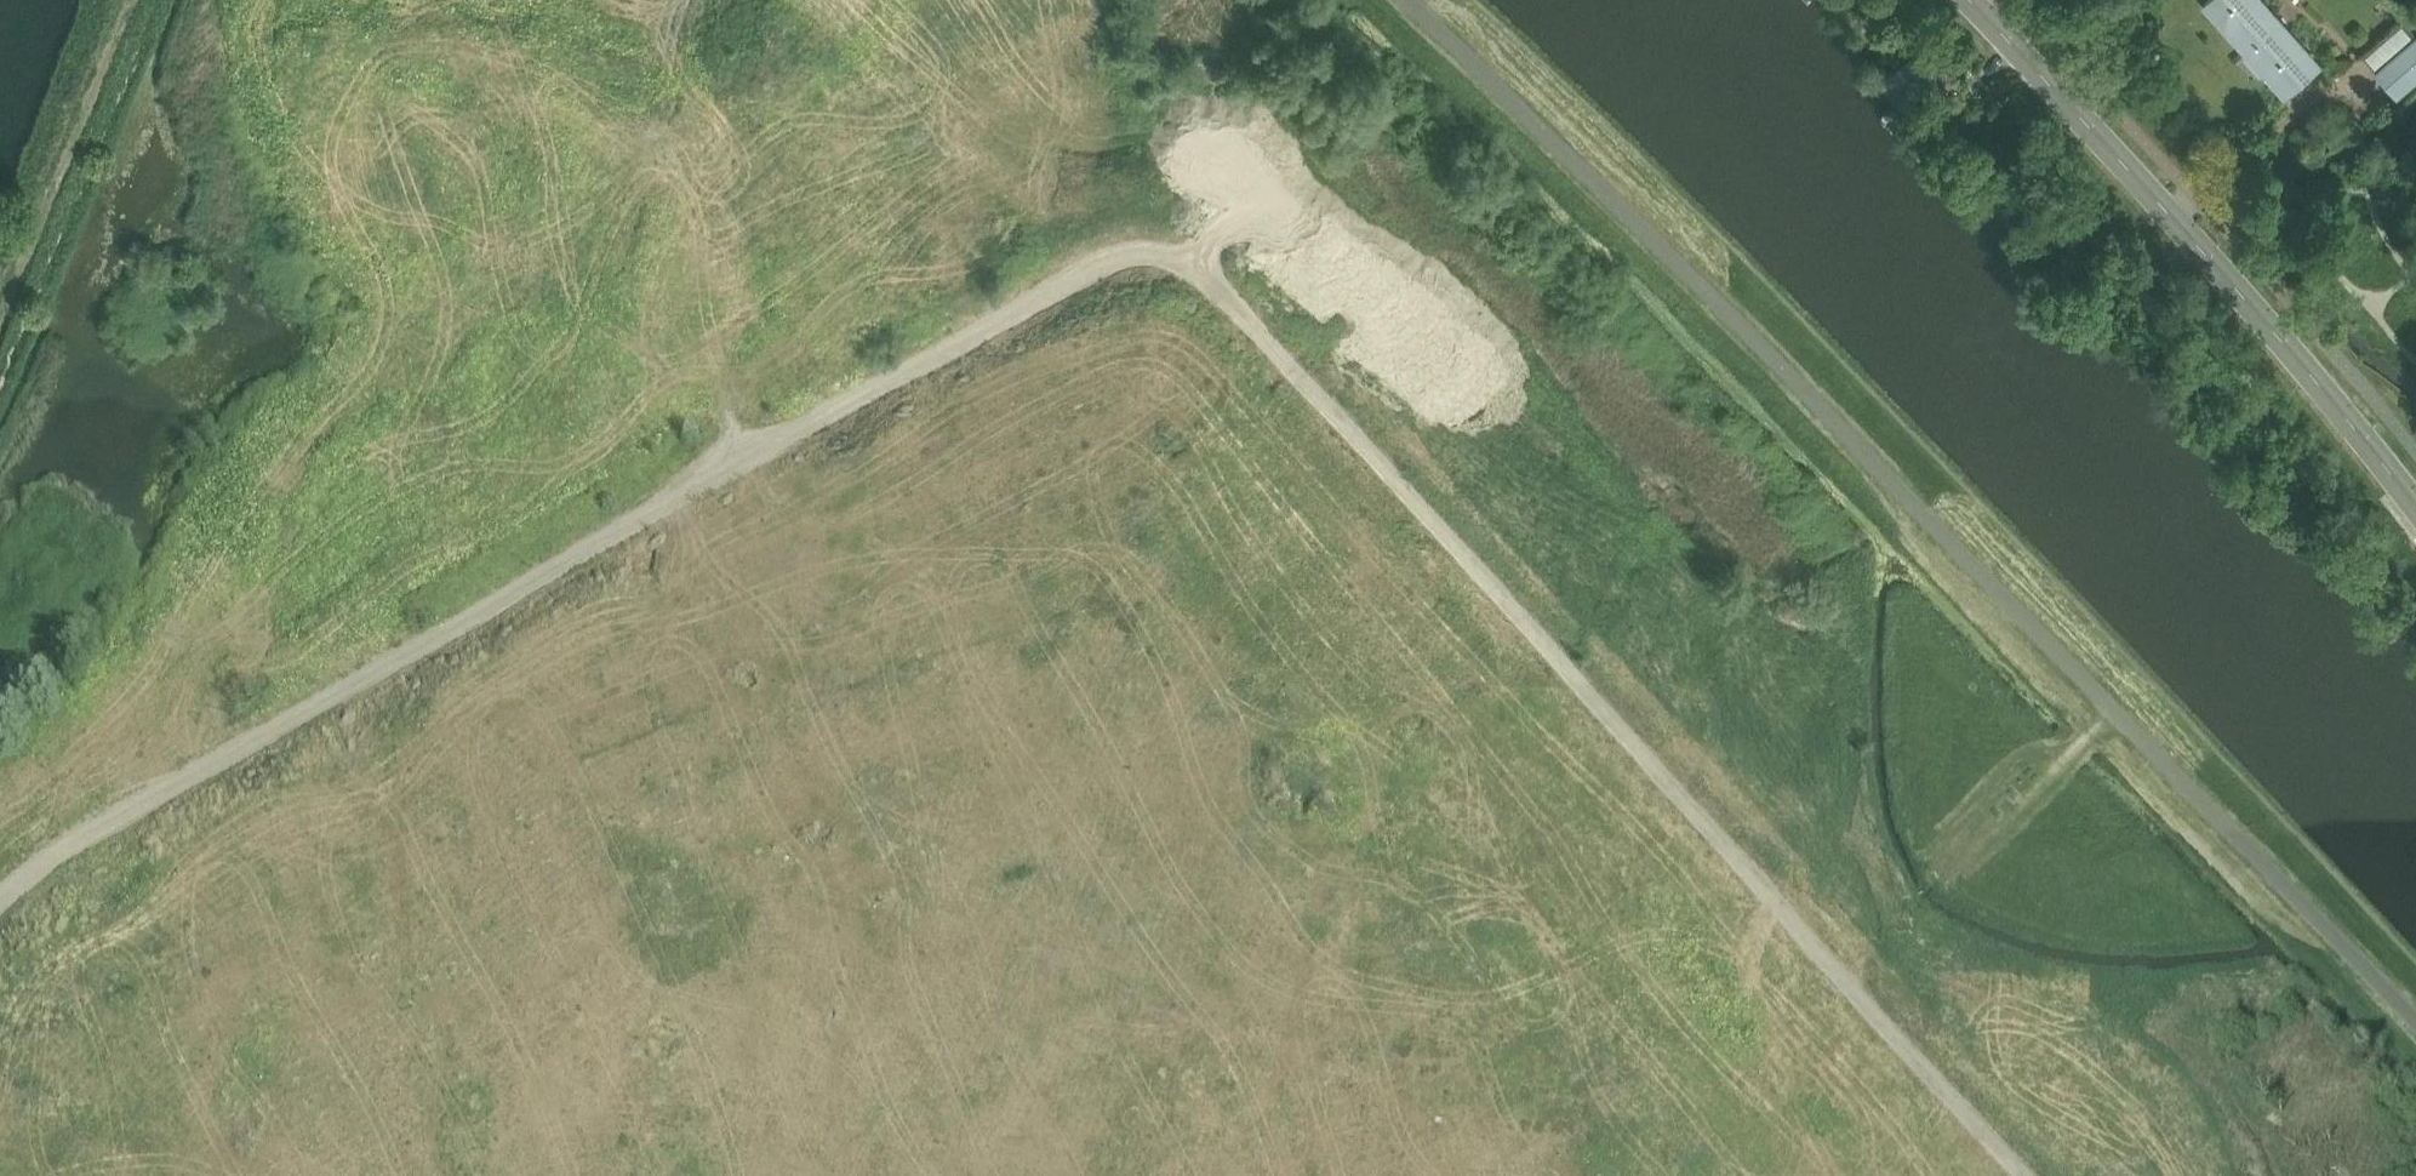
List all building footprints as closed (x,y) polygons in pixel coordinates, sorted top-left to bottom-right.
[(2248,50),(2287,94),(2320,64),(2263,0),(2209,0),(2206,3),(2248,50)] [(2378,72),(2397,95),(2415,79),(2415,39),(2378,72)] [(1844,51),(1853,51),(1853,41),(1844,41),(1844,51)] [(1931,157),(1941,157),(1941,148),(1931,148),(1931,157)] [(2096,332),(2105,332),(2105,322),(2096,322),(2096,332)] [(2232,487),(2241,487),(2241,477),(2231,477),(2232,487)]
